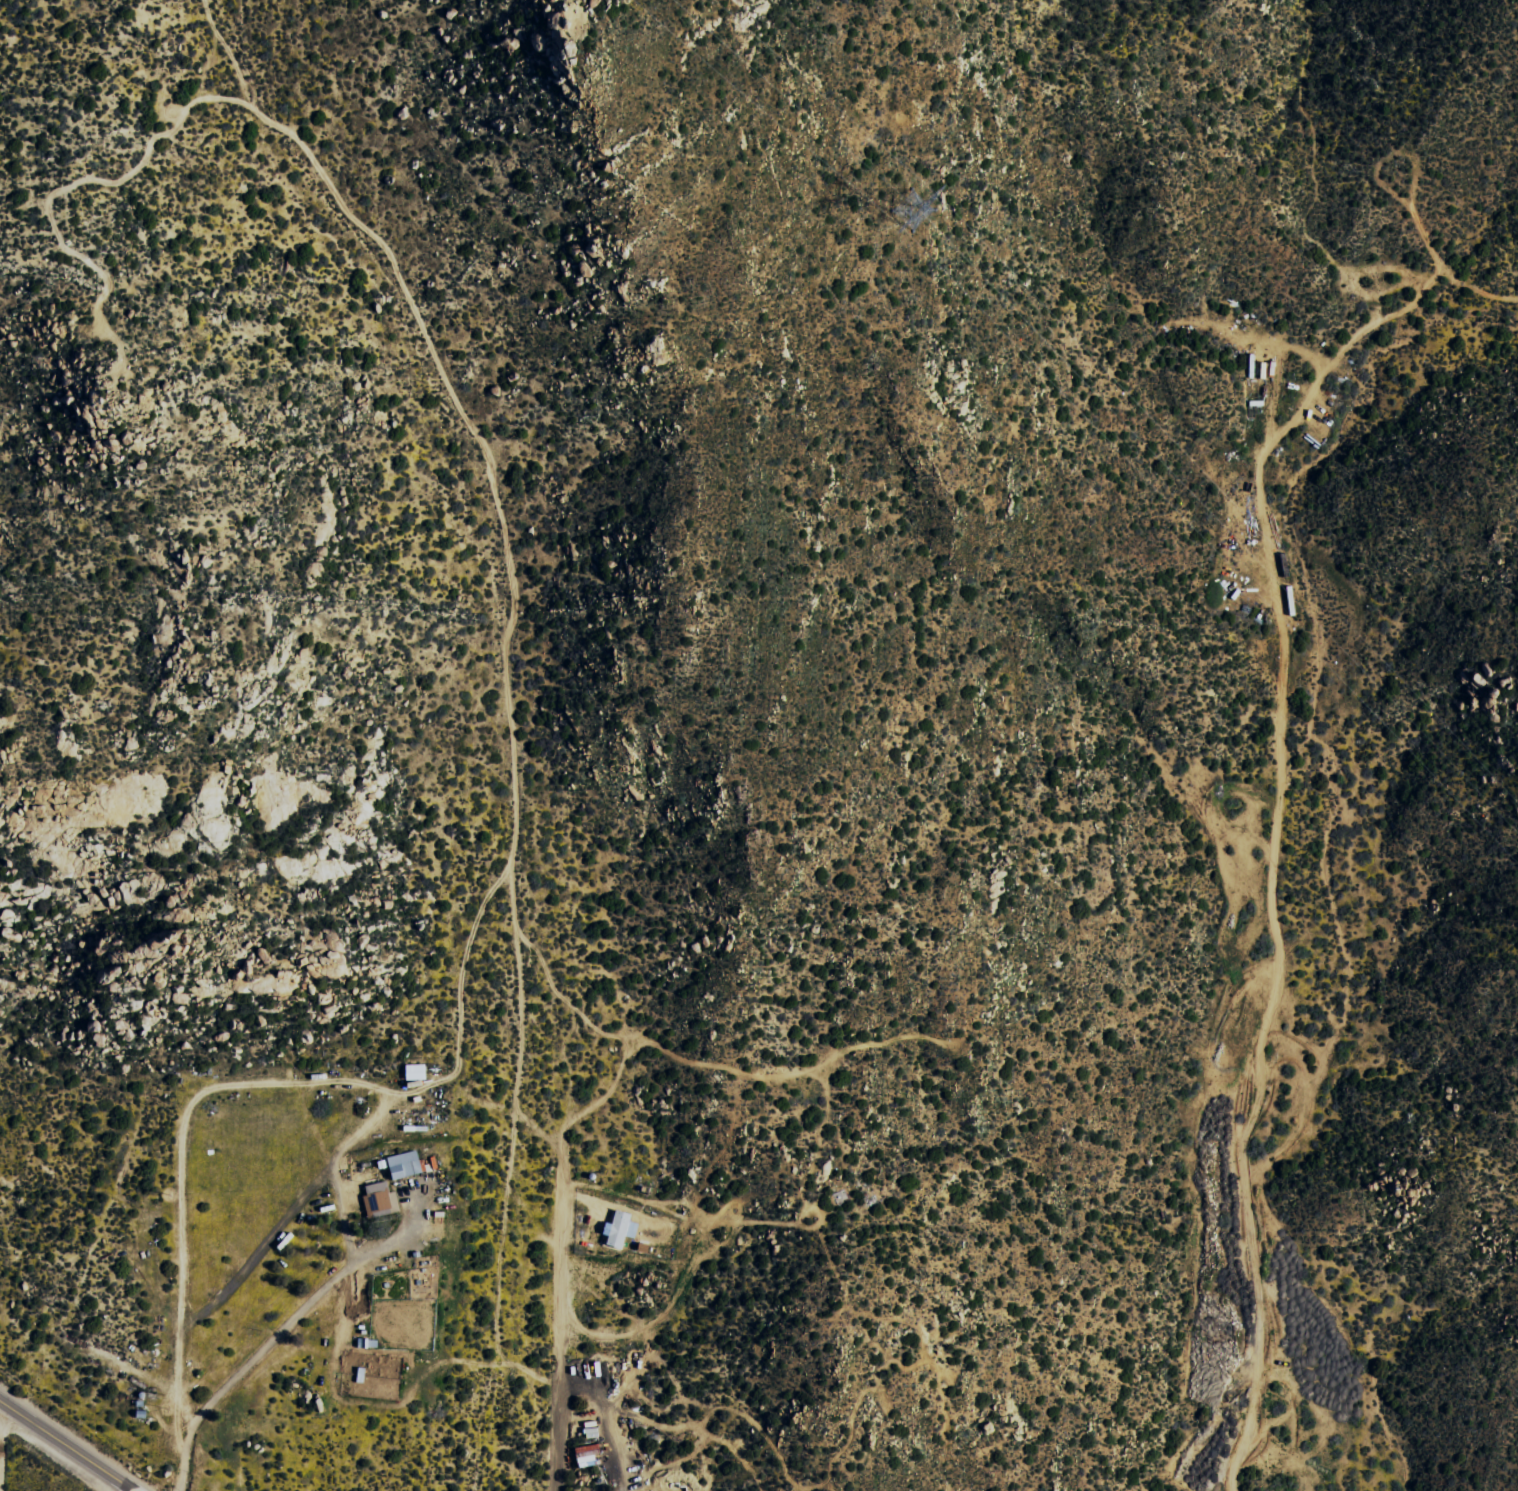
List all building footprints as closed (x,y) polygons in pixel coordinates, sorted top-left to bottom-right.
[(426,1079),(425,1064),(405,1065),(406,1080),(426,1079)] [(422,1174),(418,1150),(388,1155),(392,1178),(422,1174)] [(362,1195),(368,1218),(401,1210),(396,1190),(390,1191),(387,1180),(365,1185),(367,1194),(362,1195)] [(606,1244),(622,1249),(625,1235),(635,1238),(639,1223),(630,1220),(632,1213),(616,1209),(606,1244)] [(579,1468),(601,1463),(599,1455),(601,1454),(598,1443),(574,1449),(579,1468)]
